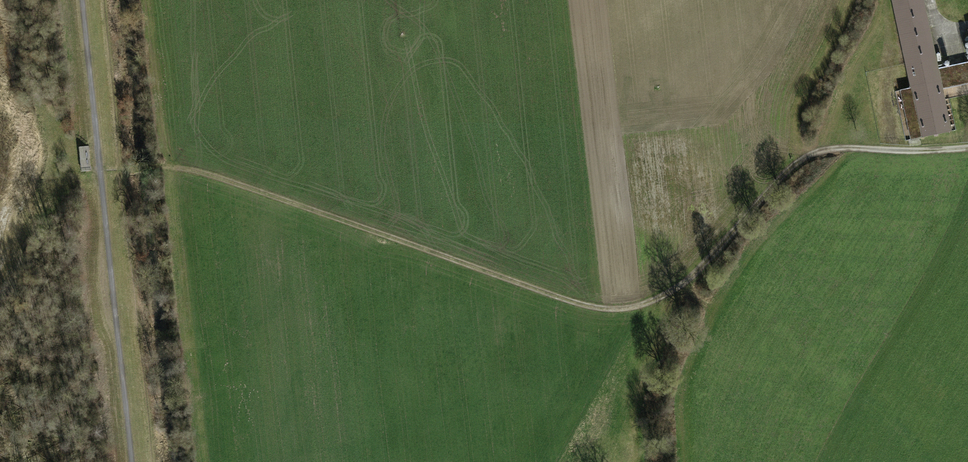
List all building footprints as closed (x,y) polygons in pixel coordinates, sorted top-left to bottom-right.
[(911,89),(901,91),(911,140),(949,132),(923,0),(893,0),(911,89)]
